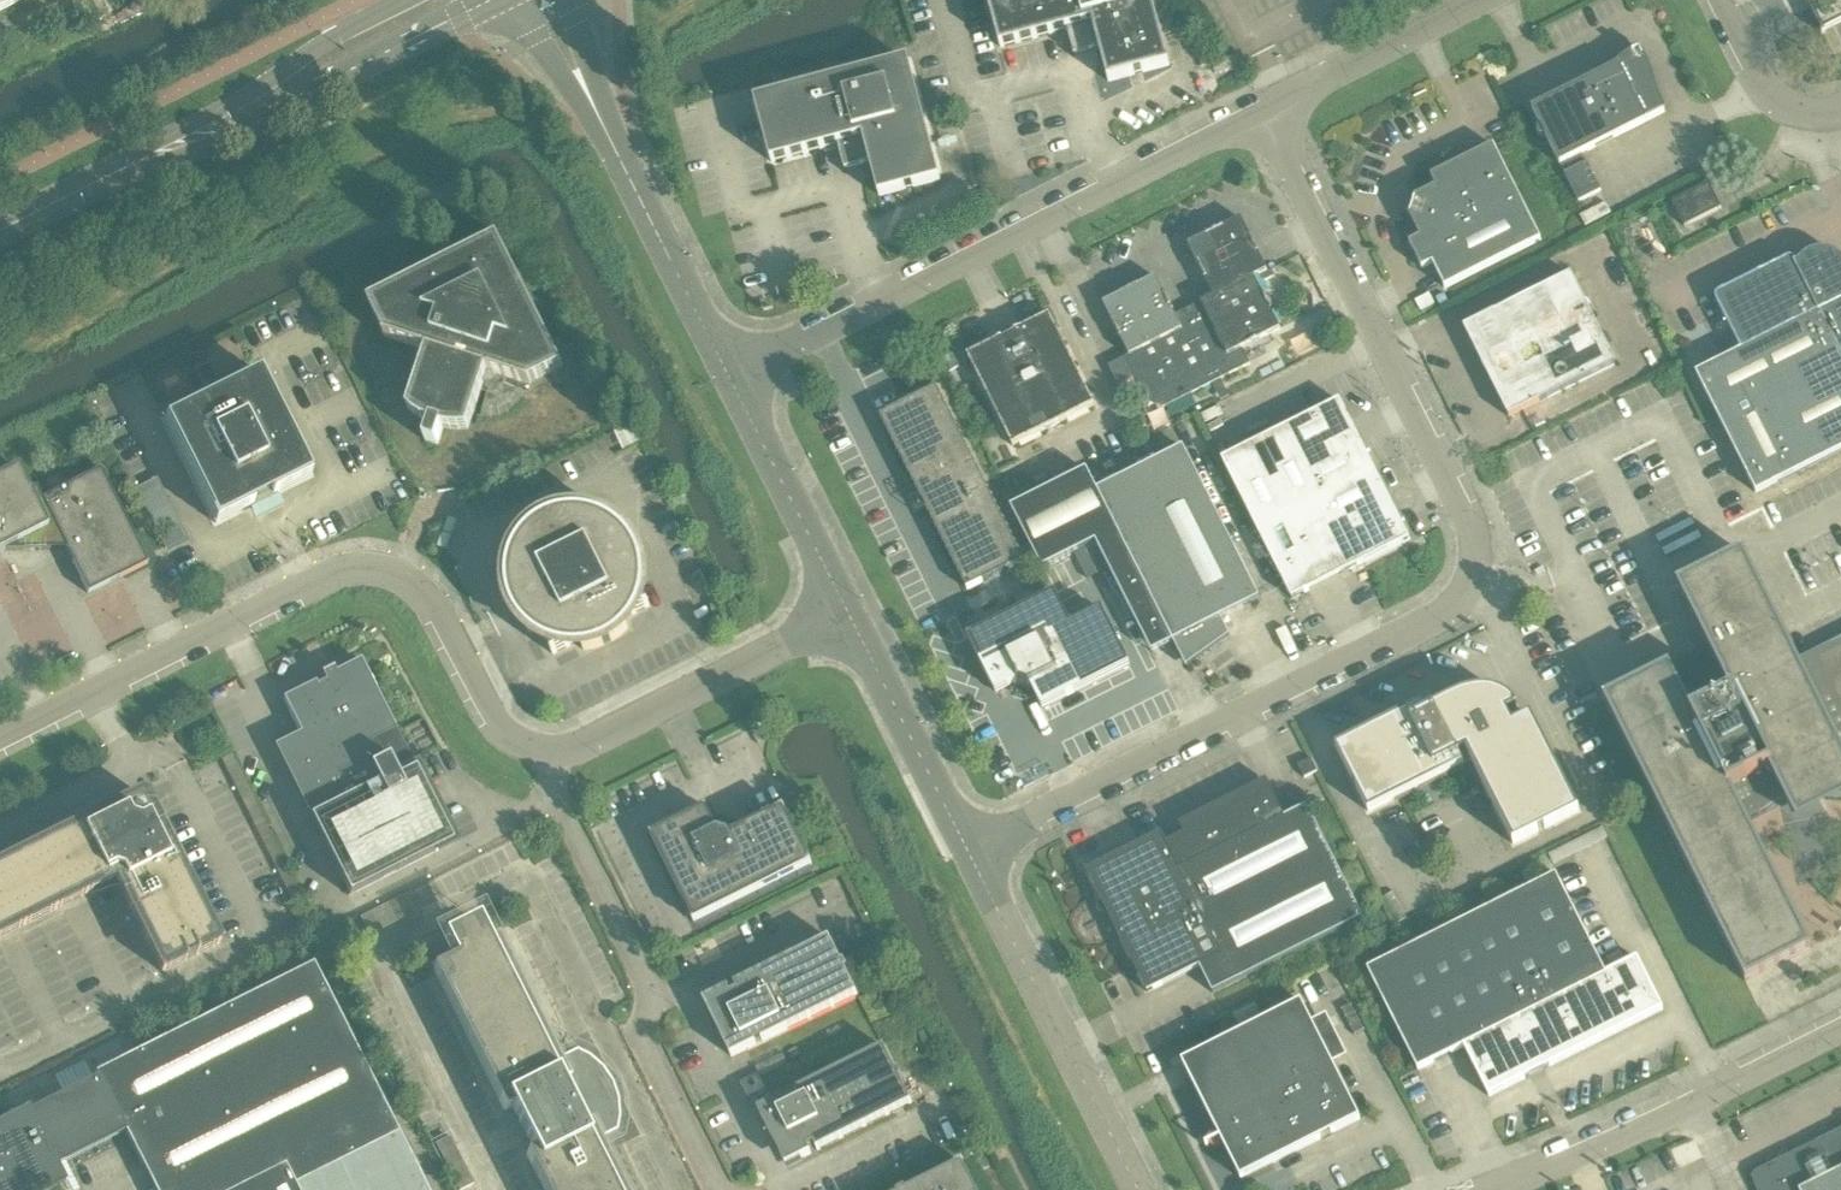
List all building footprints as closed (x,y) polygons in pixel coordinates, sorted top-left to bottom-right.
[(22,0),(0,0),(0,11),(22,0)] [(1169,65),(1152,0),(988,0),(1000,47),(1068,30),(1074,54),(1099,47),(1108,81),(1169,65)] [(1822,34),(1840,24),(1840,0),(1805,0),(1822,34)] [(1649,66),(1642,52),(1638,45),(1602,72),(1531,107),(1559,162),(1560,161),(1565,172),(1563,172),(1577,200),(1599,189),(1581,152),(1665,110),(1658,95),(1655,86),(1652,74),(1649,66)] [(1238,56),(1213,62),(1216,73),(1241,67),(1238,56)] [(879,196),(941,179),(909,60),(756,101),(772,162),(839,145),(845,168),(870,162),(879,196)] [(1445,288),(1541,239),(1493,143),(1430,175),(1435,185),(1414,196),(1408,214),(1419,235),(1409,241),(1422,267),(1432,262),(1445,288)] [(1709,183),(1672,201),(1685,226),(1722,208),(1709,183)] [(1258,253),(1259,253),(1250,237),(1241,219),(1222,228),(1222,227),(1206,235),(1207,236),(1188,245),(1197,263),(1205,279),(1214,296),(1255,277),(1255,278),(1267,271),(1258,253)] [(533,383),(565,366),(500,237),(370,303),(386,335),(385,338),(428,352),(409,410),(418,418),(424,421),(431,425),(427,440),(438,444),(444,429),(450,430),(457,431),(464,430),(470,429),(488,372),(531,385),(533,383)] [(1840,264),(1839,263),(1839,261),(1840,260),(1839,258),(1838,257),(1838,256),(1837,255),(1835,255),(1834,254),(1832,255),(1831,255),(1830,256),(1829,257),(1826,256),(1824,256),(1821,255),(1819,255),(1815,255),(1813,255),(1809,256),(1806,257),(1803,258),(1795,262),(1795,261),(1794,260),(1794,259),(1793,259),(1792,258),(1791,258),(1790,258),(1789,258),(1788,258),(1718,293),(1717,294),(1716,296),(1716,297),(1716,298),(1716,299),(1716,300),(1741,350),(1696,373),(1756,493),(1840,450),(1840,265),(1840,264)] [(1273,270),(1260,276),(1263,282),(1275,275),(1273,270)] [(1492,368),(1494,367),(1521,407),(1508,415),(1509,417),(1540,402),(1540,401),(1616,363),(1571,273),(1495,312),(1495,311),(1464,327),(1465,328),(1467,327),(1485,354),(1484,355),(1483,357),(1482,358),(1482,359),(1482,361),(1482,362),(1482,364),(1483,365),(1484,366),(1485,367),(1486,368),(1488,368),(1490,369),(1492,368)] [(1263,295),(1255,278),(1255,277),(1214,296),(1202,301),(1228,354),(1241,347),(1242,348),(1245,347),(1246,347),(1262,339),(1280,329),(1271,311),(1272,311),(1264,295),(1263,295)] [(1175,315),(1174,312),(1166,296),(1165,296),(1156,278),(1137,287),(1122,294),(1122,295),(1103,304),(1113,322),(1112,322),(1121,339),(1129,355),(1182,329),(1175,315)] [(1250,364),(1242,348),(1241,347),(1228,354),(1202,301),(1175,315),(1182,329),(1129,355),(1130,355),(1125,358),(1148,403),(1163,408),(1250,364)] [(1014,445),(1095,405),(1050,315),(969,355),(1014,445)] [(274,494),(312,475),(260,371),(222,390),(224,395),(205,405),(202,400),(164,419),(216,523),(254,504),(257,511),(278,501),(274,494)] [(968,590),(1025,562),(938,387),(881,415),(968,590)] [(1341,400),(1288,426),(1323,496),(1376,470),(1366,452),(1350,419),(1341,400)] [(1239,450),(1222,459),(1245,504),(1257,528),(1290,512),(1299,530),(1331,514),(1323,496),(1288,426),(1272,434),(1239,450)] [(1230,636),(1221,618),(1260,599),(1184,447),(1097,489),(1087,468),(1011,506),(1042,568),(1096,542),(1151,653),(1173,642),(1186,668),(1230,636)] [(28,490),(17,468),(0,477),(0,552),(3,551),(66,549),(88,593),(148,563),(100,468),(42,498),(36,486),(28,490)] [(1376,470),(1323,496),(1331,514),(1357,566),(1363,563),(1410,540),(1401,521),(1385,488),(1376,470)] [(651,605),(636,574),(643,571),(644,575),(647,574),(646,569),(645,567),(645,565),(644,562),(643,560),(643,557),(642,555),(641,553),(640,550),(638,548),(637,546),(636,544),(634,542),(633,540),(631,538),(630,536),(628,534),(626,532),(624,530),(622,532),(625,535),(618,539),(602,508),(572,524),(568,516),(572,516),(572,513),(567,514),(565,514),(562,514),(560,515),(558,516),(555,517),(553,517),(551,518),(549,519),(546,520),(544,522),(542,523),(540,524),(538,525),(536,527),(534,528),(533,530),(531,532),(529,533),(527,535),(530,537),(533,534),(537,542),(506,557),(521,588),(514,592),(513,588),(510,588),(511,593),(511,594),(512,598),(513,602),(516,609),(519,615),(523,621),(525,624),(525,625),(528,627),(528,628),(532,632),(534,630),(531,627),(539,623),(554,654),(585,638),(589,646),(585,646),(585,650),(590,649),(592,648),(595,648),(597,647),(599,647),(601,646),(604,645),(606,644),(608,643),(610,642),(612,641),(615,640),(617,638),(619,637),(620,635),(622,634),(624,632),(626,631),(628,629),(629,627),(627,625),(624,628),(620,621),(651,605)] [(1290,512),(1257,528),(1292,599),(1309,590),(1325,582),(1299,530),(1290,512)] [(1331,514),(1299,530),(1325,582),(1342,574),(1357,566),(1331,514)] [(166,548),(185,538),(179,525),(159,535),(166,548)] [(1796,660),(1742,552),(1676,585),(1728,689),(1697,708),(1698,709),(1692,713),(1668,666),(1603,699),(1744,982),(1810,949),(1748,825),(1762,818),(1760,814),(1783,798),(1791,815),(1840,791),(1840,638),(1796,660)] [(1103,610),(1071,626),(1056,595),(970,637),(997,693),(1014,685),(1016,689),(1031,694),(1036,692),(1043,708),(1130,665),(1103,610)] [(416,769),(396,730),(361,660),(336,672),(334,667),(322,673),(326,681),(317,686),(316,683),(283,699),(301,733),(274,747),(349,895),(435,852),(437,856),(459,845),(420,767),(416,769)] [(1485,690),(1480,690),(1475,690),(1469,691),(1411,719),(1407,710),(1334,746),(1368,812),(1470,761),(1512,844),(1578,812),(1576,807),(1530,717),(1512,726),(1506,714),(1517,708),(1511,702),(1508,699),(1503,696),(1497,693),(1492,691),(1485,690)] [(1303,778),(1317,772),(1311,759),(1297,766),(1303,778)] [(1306,806),(1284,817),(1266,780),(1178,824),(1183,834),(1165,842),(1161,832),(1085,870),(1100,901),(1098,903),(1097,902),(1095,903),(1099,908),(1102,910),(1104,914),(1107,919),(1107,921),(1109,927),(1110,930),(1110,933),(1112,933),(1112,931),(1115,931),(1145,992),(1198,966),(1211,993),(1362,918),(1306,806)] [(140,798),(138,795),(0,865),(0,937),(115,880),(162,973),(220,944),(148,798),(145,799),(143,796),(140,798)] [(721,821),(715,824),(707,808),(652,835),(695,922),(812,864),(784,809),(738,832),(735,826),(721,821)] [(1633,957),(1602,972),(1553,874),(1365,969),(1415,1068),(1460,1045),(1485,1094),(1658,1007),(1633,957)] [(472,944),(463,925),(444,934),(456,957),(432,969),(504,1112),(512,1109),(533,1152),(525,1155),(542,1189),(625,1189),(597,1134),(608,1128),(609,1117),(609,1110),(609,1106),(607,1097),(615,1093),(608,1077),(599,1082),(593,1075),(590,1072),(584,1067),(576,1062),(564,1068),(498,936),(474,948),(472,944)] [(719,993),(704,1001),(719,1031),(732,1057),(746,1049),(752,1047),(858,994),(846,970),(848,969),(845,962),(842,963),(838,954),(830,938),(735,985),(738,991),(732,994),(730,990),(729,988),(719,993)] [(397,1134),(313,965),(94,1074),(96,1078),(29,1111),(27,1107),(0,1121),(0,1189),(52,1189),(54,1189),(71,1180),(67,1171),(63,1163),(123,1133),(128,1142),(152,1189),(234,1189),(282,1166),(292,1187),(397,1134)] [(1238,1176),(1356,1116),(1299,1002),(1180,1062),(1238,1176)] [(773,1103),(758,1110),(771,1136),(787,1166),(812,1153),(809,1148),(815,1145),(817,1150),(912,1103),(911,1100),(910,1099),(900,1078),(902,1077),(899,1070),(896,1072),(884,1047),(789,1095),(790,1097),(785,1100),(783,1098),(773,1103)] [(1750,1174),(1758,1189),(1840,1189),(1840,1129),(1750,1174)] [(397,1134),(292,1187),(294,1189),(425,1189),(397,1134)] [(473,1185),(449,1137),(434,1145),(457,1189),(463,1189),(473,1185)] [(960,1163),(907,1189),(974,1189),(960,1163)] [(292,1187),(282,1166),(234,1189),(294,1189),(292,1187)]
